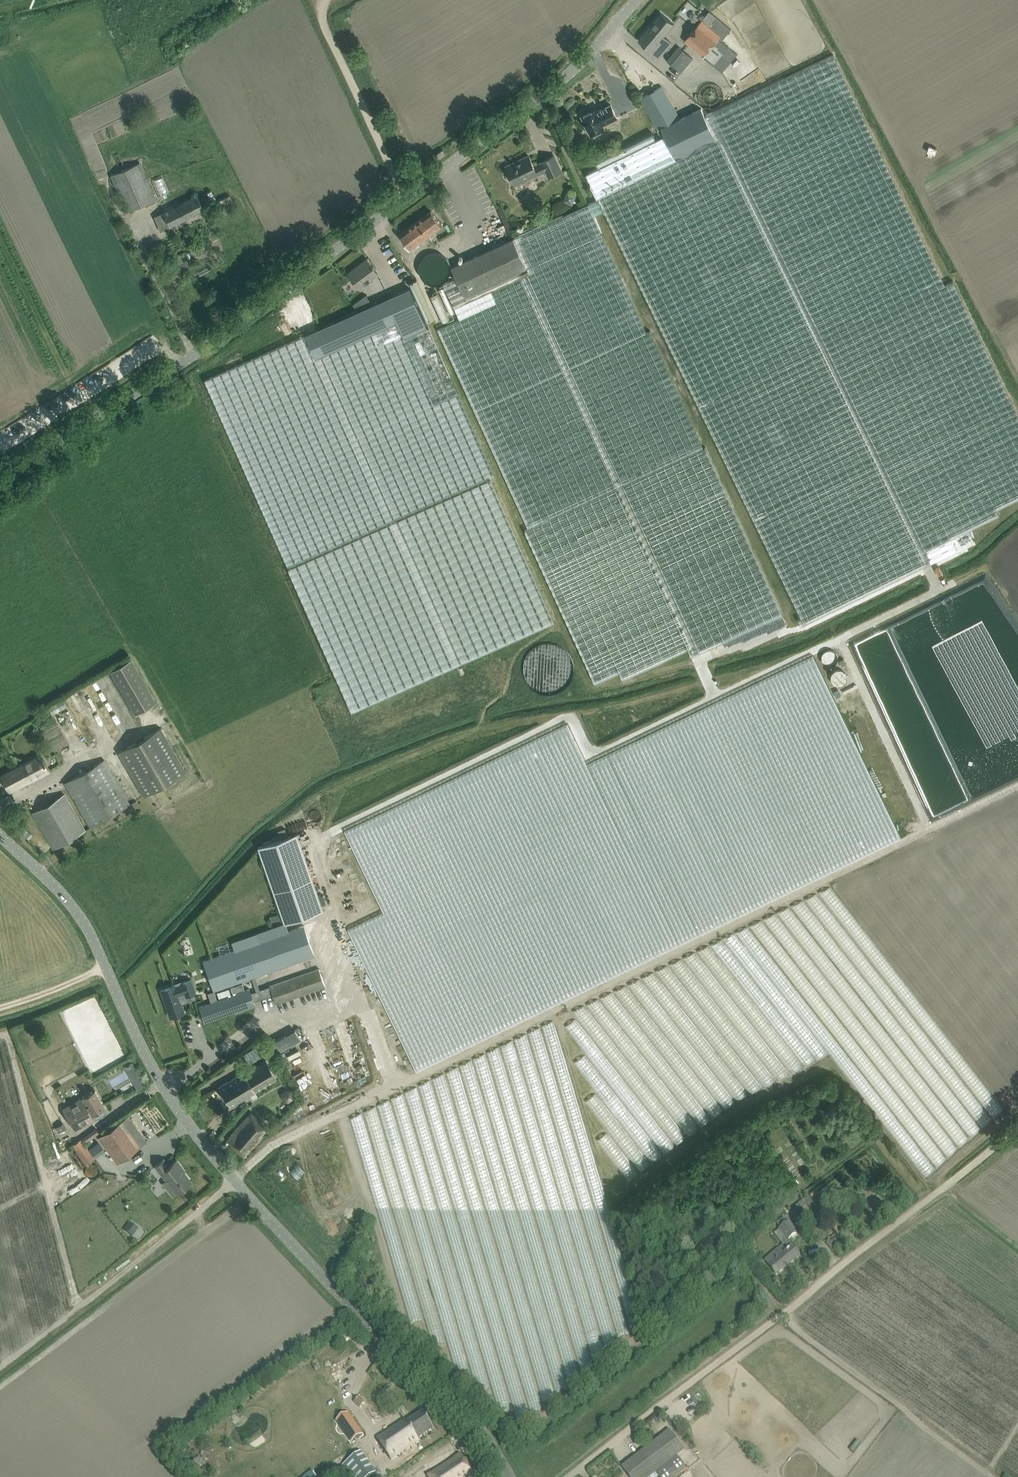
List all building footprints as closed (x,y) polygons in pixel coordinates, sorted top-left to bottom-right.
[(731,29),(709,10),(684,40),(722,72),(737,53),(722,40),(731,29)] [(638,40),(659,57),(672,42),(664,35),(674,24),(661,13),(638,40)] [(679,46),(667,60),(681,72),(693,58),(679,46)] [(804,623),(956,549),(950,538),(999,514),(996,509),(1017,498),(1017,415),(953,280),(945,284),(833,54),(705,114),(701,106),(680,118),(661,86),(640,98),(658,129),(661,128),(665,135),(586,173),(804,623)] [(743,63),(739,69),(749,77),(753,71),(743,63)] [(96,79),(86,85),(93,96),(103,91),(96,79)] [(75,88),(74,88),(76,100),(89,98),(87,89),(80,91),(79,84),(75,84),(75,88)] [(70,104),(64,88),(58,91),(64,106),(70,104)] [(591,111),(582,116),(591,135),(605,128),(603,124),(617,117),(611,104),(592,113),(591,111)] [(443,149),(436,154),(439,158),(445,153),(443,149)] [(529,156),(506,166),(515,184),(546,170),(549,176),(561,171),(554,155),(542,161),(542,162),(534,166),(529,156)] [(140,162),(110,175),(126,212),(156,198),(140,162)] [(158,182),(162,198),(171,196),(167,179),(158,182)] [(576,195),(568,192),(564,200),(572,204),(576,195)] [(169,226),(203,209),(196,194),(178,203),(177,200),(173,202),(174,205),(153,216),(160,230),(169,226)] [(229,195),(218,200),(221,206),(232,201),(229,195)] [(452,266),(457,277),(445,282),(444,284),(460,319),(438,329),(529,527),(525,529),(595,683),(620,671),(623,679),(689,648),(692,656),(784,614),(706,446),(705,447),(651,330),(647,331),(588,203),(452,266)] [(442,225),(431,210),(418,220),(429,234),(442,225)] [(410,249),(429,234),(418,220),(399,234),(410,249)] [(450,243),(454,251),(465,245),(461,238),(450,243)] [(435,248),(413,264),(428,283),(433,290),(453,275),(448,267),(440,255),(443,253),(438,246),(435,248)] [(374,267),(375,267),(373,265),(373,266),(367,258),(348,272),(359,287),(378,273),(374,267)] [(435,297),(440,311),(447,308),(442,295),(435,297)] [(387,298),(205,379),(289,566),(352,710),(554,620),(491,476),(495,474),(432,332),(429,326),(428,327),(404,338),(387,298)] [(1011,341),(1017,341),(1017,312),(1000,320),(997,323),(1005,341),(1011,341)] [(574,655),(556,647),(537,648),(528,665),(530,684),(545,691),(567,690),(575,671),(574,655)] [(135,714),(156,701),(130,658),(110,670),(135,714)] [(108,725),(87,690),(80,694),(81,695),(75,698),(86,718),(94,714),(102,728),(108,725)] [(118,752),(143,796),(186,771),(160,727),(118,752)] [(40,754),(0,775),(9,791),(49,770),(40,754)] [(64,782),(90,826),(129,804),(104,759),(64,782)] [(316,809),(388,1067),(564,1019),(537,999),(526,1005),(519,978),(511,1005),(497,952),(483,943),(482,949),(480,942),(470,945),(458,988),(449,982),(446,994),(436,977),(431,996),(383,917),(378,933),(367,894),(377,901),(382,885),(393,903),(378,849),(391,853),(395,837),(404,835),(390,786),(409,817),(412,807),(402,772),(356,785),(316,809)] [(32,812),(53,848),(85,830),(64,794),(32,812)] [(297,833),(292,835),(259,846),(285,923),(323,909),(297,833)] [(703,894),(709,909),(715,907),(709,891),(703,894)] [(712,916),(714,927),(722,926),(720,915),(712,916)] [(304,925),(203,960),(213,990),(315,955),(304,925)] [(777,1043),(704,947),(694,955),(767,1051),(777,1043)] [(755,1042),(691,954),(682,961),(754,1060),(758,1057),(750,1046),(755,1042)] [(673,973),(734,1060),(738,1057),(736,1054),(741,1050),(680,961),(671,967),(675,972),(673,973)] [(571,966),(577,994),(585,992),(579,965),(571,966)] [(655,974),(723,1071),(733,1064),(665,967),(655,974)] [(319,968),(269,986),(276,1003),(325,986),(319,968)] [(640,981),(719,1088),(729,1081),(650,973),(640,981)] [(195,992),(190,979),(181,983),(181,984),(175,986),(174,985),(161,990),(168,1010),(171,1009),(173,1015),(184,1011),(178,994),(184,992),(185,995),(195,992)] [(242,983),(230,987),(232,992),(244,988),(242,983)] [(228,988),(217,992),(219,997),(230,993),(228,988)] [(249,989),(199,1006),(205,1022),(234,1012),(234,1013),(255,1006),(249,989)] [(547,992),(550,1006),(559,1004),(556,990),(547,992)] [(675,1154),(710,1129),(690,1101),(688,1102),(633,1025),(625,1030),(621,1026),(616,1029),(617,1030),(605,1038),(610,1044),(597,1053),(578,1027),(567,1035),(589,1065),(577,1073),(600,1106),(590,1113),(611,1143),(600,1151),(627,1189),(675,1155),(675,1154)] [(294,1029),(287,1033),(293,1044),(300,1040),(294,1029)] [(505,1044),(507,1050),(515,1048),(513,1041),(505,1044)] [(790,1057),(779,1063),(791,1083),(801,1077),(790,1057)] [(244,1071),(237,1075),(218,1086),(230,1106),(256,1091),(254,1088),(274,1076),(265,1061),(245,1072),(244,1071)] [(291,1076),(285,1078),(288,1089),(294,1087),(291,1076)] [(134,1081),(137,1088),(144,1084),(140,1077),(134,1081)] [(768,1080),(760,1086),(766,1093),(773,1086),(768,1080)] [(751,1082),(741,1088),(749,1101),(759,1095),(751,1082)] [(82,1097),(69,1104),(62,1108),(75,1130),(95,1118),(92,1114),(104,1106),(95,1089),(81,1096),(82,1097)] [(283,1094),(282,1096),(285,1101),(288,1101),(293,1098),(294,1095),(291,1091),(288,1090),(283,1094)] [(244,1156),(269,1128),(251,1112),(246,1116),(236,1128),(226,1139),(232,1145),(231,1146),(244,1156)] [(146,1141),(127,1115),(98,1137),(117,1163),(146,1141)] [(66,1125),(59,1128),(61,1135),(69,1131),(66,1125)] [(80,1138),(72,1144),(86,1164),(94,1158),(80,1138)] [(181,1167),(176,1159),(169,1165),(163,1158),(155,1165),(166,1179),(167,1178),(177,1191),(191,1181),(180,1168),(181,1167)] [(88,1173),(97,1179),(103,1170),(95,1164),(88,1173)] [(820,1195),(826,1203),(834,1197),(827,1189),(820,1195)] [(808,1196),(795,1206),(799,1212),(812,1202),(808,1196)] [(788,1222),(773,1234),(782,1245),(764,1260),(766,1263),(776,1275),(800,1255),(787,1241),(797,1233),(788,1222)] [(360,1409),(365,1403),(360,1397),(354,1403),(360,1409)] [(406,1419),(377,1439),(392,1461),(421,1442),(419,1440),(435,1429),(423,1411),(408,1422),(406,1419)] [(363,1435),(348,1413),(337,1420),(352,1442),(363,1435)] [(270,1414),(264,1419),(269,1425),(275,1421),(270,1414)] [(677,1457),(686,1450),(670,1430),(622,1467),(630,1476),(651,1476),(656,1473),(659,1476),(677,1476),(687,1470),(677,1457)] [(1017,1465),(1017,1450),(1015,1448),(1008,1459),(1017,1465)] [(362,1452),(342,1465),(350,1476),(371,1476),(377,1473),(362,1452)] [(428,1476),(429,1476),(433,1474),(433,1475),(433,1474),(435,1476),(472,1476),(478,1473),(472,1463),(469,1458),(468,1458),(464,1461),(461,1462),(458,1458),(459,1458),(458,1458),(461,1456),(460,1455),(428,1476)] [(1014,1469),(1009,1476),(1017,1476),(1017,1472),(1014,1469)]
